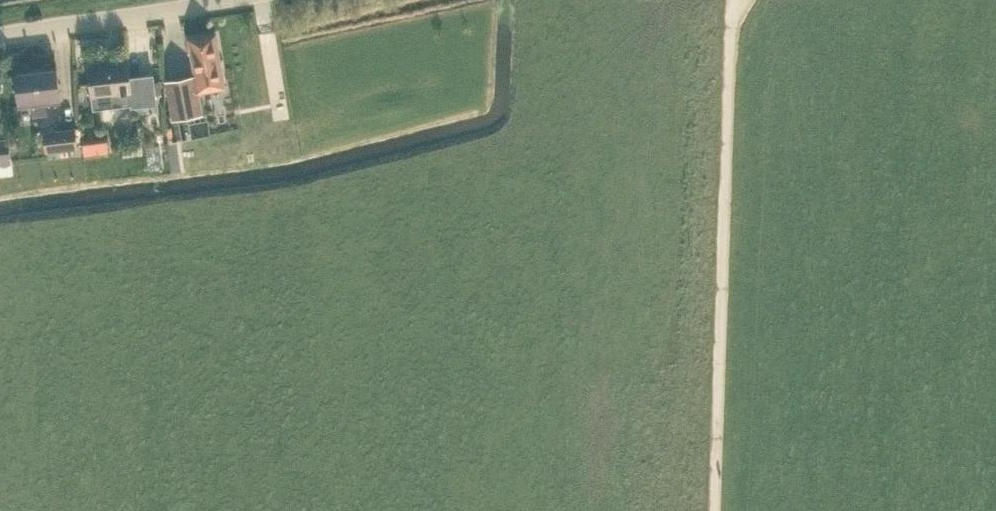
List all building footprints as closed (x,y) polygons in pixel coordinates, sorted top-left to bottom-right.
[(198,92),(224,88),(215,35),(188,39),(196,78),(166,84),(173,119),(202,114),(198,92)] [(127,62),(89,66),(94,109),(132,105),(132,107),(156,104),(152,76),(129,78),(127,62)] [(19,107),(32,105),(33,115),(48,113),(47,104),(60,102),(57,70),(15,75),(19,107)] [(78,149),(76,128),(43,132),(45,152),(78,149)] [(166,144),(166,134),(155,134),(155,144),(166,144)] [(108,154),(106,136),(82,139),(84,156),(108,154)] [(0,140),(0,166),(11,165),(9,139),(0,140)]
